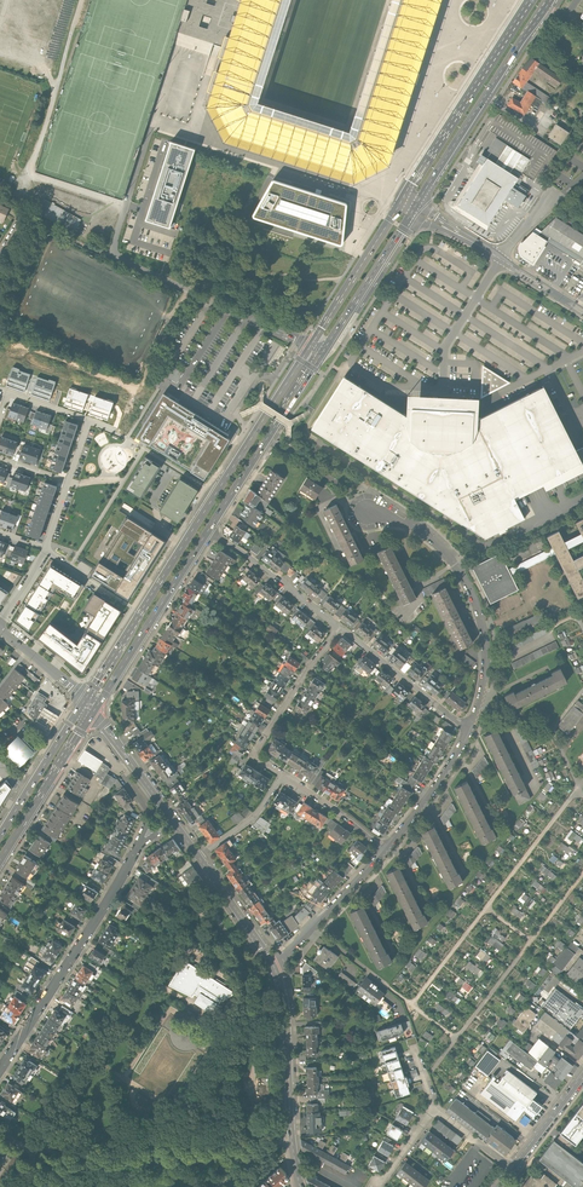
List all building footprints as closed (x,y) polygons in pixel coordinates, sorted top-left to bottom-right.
[(184,9),(181,20),(177,32),(182,34),(213,44),(218,45),(222,46),(237,0),(187,0),(184,9)] [(218,72),(214,70),(207,91),(211,93),(207,107),(208,107),(216,124),(225,141),(354,182),(371,174),(388,165),(441,0),(392,0),(349,131),(258,102),(291,0),(237,0),(222,46),(218,57),(222,58),(218,72)] [(518,75),(513,81),(522,88),(526,82),(535,70),(558,87),(563,80),(532,58),(518,75)] [(184,97),(183,100),(183,98),(182,101),(185,101),(182,102),(181,110),(178,102),(175,104),(179,111),(184,112),(189,109),(187,109),(185,106),(186,100),(189,101),(193,99),(194,96),(192,93),(193,92),(194,87),(196,91),(198,91),(196,87),(191,86),(188,85),(189,79),(186,79),(185,80),(184,94),(182,94),(184,97)] [(550,97),(526,82),(522,88),(527,91),(535,96),(542,101),(546,103),(550,97)] [(535,96),(527,91),(520,103),(512,98),(507,105),(524,115),(531,104),(535,96)] [(538,108),(542,101),(535,96),(531,104),(538,108)] [(480,149),(491,132),(531,158),(530,160),(521,173),(537,183),(557,151),(498,113),(476,147),(480,149)] [(556,124),(548,137),(560,145),(569,132),(556,124)] [(496,138),(484,157),(518,178),(521,173),(530,160),(496,138)] [(171,141),(146,220),(170,228),(195,149),(171,141)] [(215,156),(216,150),(203,147),(201,153),(215,156)] [(452,208),(487,230),(491,224),(490,223),(491,221),(492,222),(495,218),(493,217),(495,215),(496,216),(499,212),(497,211),(498,209),(500,210),(503,206),(501,205),(502,203),(504,204),(506,200),(505,199),(516,182),(518,178),(484,157),(482,155),(477,162),(480,164),(452,208)] [(273,180),(272,181),(253,214),(253,216),(253,217),(254,218),(340,245),(341,245),(342,245),(343,244),(347,205),(347,204),(346,203),(321,194),(322,191),(317,189),(316,189),(315,193),(275,180),(273,180)] [(529,191),(516,182),(505,199),(506,200),(518,207),(529,191)] [(81,220),(44,199),(37,212),(73,232),(81,220)] [(0,205),(0,220),(4,222),(10,209),(0,205)] [(523,250),(524,258),(533,264),(547,242),(581,263),(568,285),(578,291),(582,283),(582,234),(556,217),(523,250)] [(495,292),(499,294),(503,287),(499,285),(496,291),(493,289),(488,298),(491,299),(495,292)] [(505,299),(508,301),(506,303),(509,305),(510,303),(513,304),(515,301),(504,295),(501,300),(503,302),(505,299)] [(521,314),(526,308),(517,302),(513,309),(521,314)] [(547,330),(554,334),(557,328),(550,324),(547,330)] [(538,358),(544,362),(548,355),(542,352),(538,358)] [(31,394),(50,400),(56,382),(56,380),(50,378),(49,379),(20,369),(20,368),(14,366),(13,367),(12,367),(6,385),(25,391),(29,380),(35,382),(31,394)] [(509,383),(484,366),(482,396),(509,383)] [(173,367),(167,377),(177,383),(183,373),(173,367)] [(346,378),(312,430),(487,540),(526,520),(516,501),(543,488),(545,492),(582,473),(582,463),(582,462),(582,448),(577,451),(544,388),(479,420),(481,399),(445,397),(409,395),(409,418),(346,378)] [(77,388),(72,386),(71,387),(70,387),(64,405),(82,411),(86,399),(93,402),(89,413),(107,420),(114,402),(113,401),(113,400),(108,398),(107,399),(77,389),(77,388)] [(183,392),(191,396),(194,391),(187,386),(183,392)] [(163,393),(136,437),(149,445),(189,471),(204,480),(229,439),(226,437),(228,434),(171,399),(163,393)] [(13,402),(8,416),(16,418),(21,405),(13,402)] [(21,405),(16,418),(24,421),(29,408),(21,405)] [(36,410),(32,423),(40,425),(44,413),(36,410)] [(44,413),(40,425),(39,426),(47,429),(51,415),(44,413)] [(78,424),(66,420),(63,428),(75,432),(78,424)] [(75,432),(63,428),(58,444),(70,448),(75,432)] [(1,436),(0,440),(0,451),(5,452),(9,439),(1,436)] [(17,441),(9,439),(5,452),(13,455),(17,441)] [(32,446),(24,444),(20,458),(28,460),(32,446)] [(70,448),(58,444),(55,452),(68,456),(70,448)] [(40,449),(32,446),(28,460),(36,463),(40,449)] [(65,464),(68,456),(55,452),(52,460),(65,464)] [(126,489),(141,498),(161,466),(146,456),(126,489)] [(65,464),(52,460),(49,468),(62,472),(65,464)] [(0,467),(0,468),(0,482),(3,483),(8,470),(0,467)] [(262,486),(274,493),(284,478),(272,470),(266,478),(264,482),(262,486)] [(23,474),(16,472),(11,485),(19,488),(23,474)] [(31,477),(23,474),(19,488),(27,491),(31,477)] [(198,489),(180,478),(160,510),(178,522),(198,489)] [(307,478),(300,490),(315,499),(322,488),(307,478)] [(57,486),(45,482),(42,490),(55,494),(57,486)] [(268,503),(274,493),(262,486),(257,494),(263,498),(268,503)] [(257,494),(251,489),(244,500),(249,503),(255,507),(259,510),(264,513),(269,517),(273,512),(275,513),(276,510),(268,503),(263,498),(257,494)] [(42,490),(40,497),(52,501),(55,494),(42,490)] [(52,501),(40,497),(37,504),(50,509),(52,501)] [(120,510),(131,516),(135,508),(124,502),(120,510)] [(249,503),(240,516),(254,527),(264,513),(259,510),(255,507),(249,503)] [(34,512),(47,516),(50,509),(37,504),(34,512)] [(337,505),(325,511),(352,565),(363,559),(360,552),(351,535),(342,515),(337,505)] [(1,512),(0,515),(0,525),(5,527),(9,514),(1,512)] [(44,523),(47,516),(34,512),(32,519),(44,523)] [(17,517),(9,514),(5,527),(13,530),(17,517)] [(91,575),(129,599),(166,540),(128,516),(119,529),(121,530),(101,562),(99,561),(91,575)] [(32,519),(29,527),(42,531),(44,523),(32,519)] [(575,525),(579,534),(582,542),(582,521),(575,525)] [(251,530),(243,523),(240,526),(241,526),(240,528),(247,532),(251,530)] [(233,531),(242,537),(247,539),(250,534),(247,532),(240,528),(237,525),(233,531)] [(42,531),(29,527),(27,534),(39,539),(42,531)] [(238,543),(242,537),(233,531),(230,536),(233,538),(232,540),(238,543)] [(544,540),(549,549),(554,559),(576,603),(582,599),(582,586),(582,584),(576,572),(571,561),(566,551),(562,544),(557,533),(544,540)] [(562,544),(566,551),(582,542),(579,534),(562,544)] [(369,557),(378,552),(390,546),(392,545),(389,539),(366,550),(369,557)] [(255,545),(251,551),(257,555),(261,550),(255,545)] [(22,548),(15,546),(11,559),(17,561),(22,548)] [(262,559),(267,563),(278,550),(272,546),(262,559)] [(390,546),(378,552),(401,601),(404,605),(416,599),(412,592),(403,572),(393,553),(390,546)] [(28,551),(22,548),(17,561),(24,563),(28,551)] [(549,549),(506,568),(510,578),(554,559),(549,549)] [(267,563),(272,568),(283,554),(278,550),(267,563)] [(221,551),(216,558),(227,565),(229,562),(233,564),(235,560),(232,558),(221,551)] [(285,556),(283,554),(272,568),(277,571),(279,568),(284,562),(282,560),(285,556)] [(475,567),(492,603),(517,592),(510,578),(506,568),(500,555),(475,567)] [(571,561),(576,572),(582,568),(582,555),(571,561)] [(223,572),(227,565),(216,558),(211,565),(223,572)] [(285,561),(284,562),(279,568),(294,580),(298,574),(293,570),(294,569),(285,561)] [(220,576),(223,572),(211,565),(207,573),(222,582),(224,578),(220,576)] [(62,592),(75,600),(84,585),(79,582),(53,566),(50,569),(49,568),(17,618),(19,620),(18,622),(29,630),(57,586),(63,590),(62,592)] [(249,584),(250,583),(256,575),(250,570),(246,575),(243,579),(249,584)] [(197,579),(204,583),(206,580),(208,577),(202,572),(200,575),(197,579)] [(261,580),(256,575),(250,583),(255,587),(261,580)] [(194,578),(188,587),(198,593),(198,592),(203,584),(194,578)] [(300,587),(305,590),(311,582),(307,578),(300,587)] [(427,597),(433,593),(445,587),(448,586),(444,579),(423,589),(427,597)] [(305,590),(309,594),(316,586),(311,582),(305,590)] [(208,586),(204,583),(203,584),(198,592),(202,595),(208,586)] [(259,592),(265,597),(272,588),(267,583),(264,586),(259,592)] [(257,595),(259,592),(264,586),(261,584),(254,593),(257,595)] [(321,590),(316,586),(309,594),(314,598),(316,595),(321,590)] [(0,587),(0,606),(9,593),(0,587)] [(187,598),(185,601),(190,605),(192,605),(195,601),(193,601),(198,593),(188,587),(183,595),(187,598)] [(445,587),(433,593),(461,649),(473,643),(468,634),(458,614),(450,596),(445,587)] [(277,592),(272,588),(265,597),(270,601),(271,600),(277,592)] [(327,594),(321,590),(316,595),(322,600),(327,594)] [(283,597),(277,592),(271,600),(274,603),(275,601),(278,603),(283,597)] [(122,610),(95,593),(84,609),(95,616),(91,622),(77,643),(51,622),(39,637),(63,656),(67,659),(67,660),(83,672),(112,627),(111,626),(122,610)] [(231,596),(227,593),(223,598),(227,602),(231,596)] [(323,604),(331,595),(329,593),(321,602),(323,604)] [(333,593),(330,597),(335,601),(338,597),(333,593)] [(276,606),(281,610),(289,601),(283,597),(278,603),(276,606)] [(323,605),(328,609),(335,601),(330,597),(323,605)] [(189,607),(190,605),(185,601),(177,613),(188,620),(191,615),(192,615),(194,611),(189,607)] [(294,606),(289,601),(281,610),(286,615),(288,613),(291,609),(294,606)] [(340,605),(335,601),(328,609),(333,613),(340,605)] [(333,613),(340,618),(346,611),(340,605),(333,613)] [(293,618),(299,622),(305,615),(299,610),(295,616),(293,618)] [(340,618),(345,623),(352,614),(347,610),(346,611),(340,618)] [(547,610),(501,632),(506,642),(551,620),(547,610)] [(184,626),(188,620),(177,613),(176,614),(172,621),(184,629),(186,627),(184,626)] [(357,619),(352,614),(345,623),(350,627),(350,626),(357,619)] [(310,619),(305,615),(299,622),(304,626),(306,624),(310,619)] [(350,626),(353,629),(359,622),(360,621),(357,619),(350,626)] [(181,635),(184,629),(172,621),(166,630),(176,636),(177,637),(179,634),(181,635)] [(316,624),(313,621),(309,627),(306,630),(309,632),(315,625),(316,624)] [(362,624),(359,622),(353,629),(356,631),(362,624)] [(356,632),(361,636),(368,627),(363,623),(362,624),(356,631),(356,632)] [(270,625),(266,630),(274,636),(276,633),(278,631),(270,625)] [(308,633),(314,638),(320,630),(315,625),(309,632),(308,633)] [(503,657),(552,632),(549,626),(499,651),(503,657)] [(373,632),(368,627),(361,636),(367,640),(373,632)] [(172,642),(176,636),(166,630),(161,639),(174,647),(176,648),(178,645),(176,643),(175,644),(172,642)] [(326,634),(320,630),(314,638),(319,642),(326,634)] [(285,640),(276,633),(274,636),(282,643),(284,641),(285,640)] [(372,645),(378,649),(384,641),(379,637),(377,640),(372,645)] [(561,641),(563,647),(570,644),(568,638),(561,641)] [(171,651),(174,647),(161,639),(155,647),(166,654),(169,649),(171,651)] [(343,639),(338,644),(348,652),(352,646),(343,639)] [(292,647),(284,641),(282,643),(290,650),(292,647)] [(390,646),(384,641),(378,649),(383,654),(390,646)] [(512,664),(515,670),(559,648),(556,641),(512,664)] [(344,657),(348,652),(338,644),(334,649),(339,653),(344,657)] [(158,666),(166,654),(155,647),(152,652),(150,650),(145,657),(155,664),(158,666)] [(334,649),(330,655),(334,658),(339,653),(334,649)] [(389,659),(395,663),(401,655),(396,651),(391,656),(389,659)] [(305,661),(308,658),(301,653),(299,657),(305,661)] [(11,666),(16,660),(10,655),(5,662),(11,666)] [(330,655),(325,660),(334,667),(339,662),(334,658),(330,655)] [(407,660),(401,655),(395,663),(401,668),(402,666),(407,661),(407,660)] [(476,663),(466,655),(462,660),(472,668),(476,663)] [(148,675),(155,664),(145,657),(138,669),(148,675)] [(290,657),(285,665),(295,671),(299,664),(290,657)] [(359,666),(364,670),(370,663),(364,659),(359,666)] [(330,673),(334,667),(325,660),(321,666),(330,673)] [(16,668),(38,684),(41,680),(34,675),(29,671),(30,670),(20,663),(16,668)] [(375,668),(370,663),(364,670),(370,674),(375,668)] [(285,665),(280,672),(290,679),(295,671),(285,665)] [(407,672),(413,676),(419,669),(413,665),(407,672)] [(577,674),(582,671),(582,667),(582,665),(575,669),(577,674)] [(380,673),(375,668),(370,674),(375,679),(380,673)] [(513,692),(505,696),(511,709),(567,682),(560,668),(552,672),(553,675),(552,676),(534,685),(516,694),(515,695),(513,692)] [(16,669),(11,675),(20,682),(25,676),(16,669)] [(156,681),(148,675),(138,669),(132,678),(146,687),(149,682),(154,685),(156,681)] [(424,673),(419,669),(413,676),(418,680),(422,675),(424,673)] [(375,679),(381,683),(388,675),(382,670),(380,673),(375,679)] [(280,672),(275,680),(285,686),(290,679),(280,672)] [(11,675),(6,681),(16,688),(20,682),(11,675)] [(393,679),(388,675),(381,683),(386,688),(389,685),(393,679)] [(428,680),(425,677),(421,683),(420,684),(423,686),(424,685),(428,680)] [(315,678),(310,686),(320,692),(325,685),(321,682),(316,679),(315,678)] [(424,685),(430,690),(436,683),(430,678),(428,680),(424,685)] [(280,694),(285,686),(275,680),(270,688),(280,694)] [(6,681),(2,688),(11,695),(16,688),(6,681)] [(133,684),(127,681),(123,687),(129,691),(133,684)] [(441,688),(436,683),(430,690),(436,694),(440,689),(441,688)] [(392,692),(397,697),(404,688),(399,684),(394,689),(392,692)] [(394,689),(389,685),(386,688),(384,691),(389,696),(392,692),(394,689)] [(310,686),(305,694),(315,700),(320,692),(310,686)] [(11,695),(2,688),(0,690),(0,696),(6,701),(11,695)] [(275,702),(280,694),(270,688),(265,696),(268,698),(275,702)] [(409,692),(404,688),(397,697),(403,701),(404,699),(409,692)] [(443,692),(440,689),(436,694),(435,695),(438,698),(443,692)] [(28,714),(34,720),(36,721),(37,722),(45,708),(47,705),(44,703),(47,698),(38,692),(28,708),(31,710),(28,714)] [(138,692),(127,692),(127,697),(133,697),(133,700),(139,700),(138,692)] [(413,695),(409,692),(404,699),(408,701),(413,695)] [(446,700),(452,706),(459,698),(453,692),(451,694),(446,700)] [(305,694),(300,701),(310,708),(315,700),(305,694)] [(2,710),(9,703),(6,701),(0,696),(0,708),(2,710)] [(122,701),(122,711),(134,710),(133,700),(133,697),(127,697),(127,701),(122,701)] [(272,706),(275,702),(268,698),(266,702),(272,706)] [(408,706),(414,711),(421,702),(415,698),(410,705),(408,706)] [(466,703),(459,698),(452,706),(459,712),(460,710),(465,705),(466,703)] [(305,715),(310,708),(300,701),(295,709),(305,715)] [(578,701),(558,726),(568,734),(582,715),(582,705),(578,701)] [(426,706),(421,702),(414,711),(419,715),(420,714),(425,708),(426,706)] [(260,705),(255,713),(264,719),(269,711),(260,705)] [(35,723),(38,726),(43,729),(48,732),(58,716),(53,713),(45,708),(37,722),(36,721),(35,723)] [(433,715),(425,708),(420,714),(423,716),(422,717),(428,721),(429,720),(434,723),(435,723),(442,727),(445,722),(440,718),(439,719),(434,714),(433,715)] [(134,723),(134,710),(122,711),(122,720),(128,720),(128,724),(134,723)] [(259,727),(264,719),(255,713),(250,720),(259,727)] [(250,720),(244,729),(254,735),(259,727),(250,720)] [(511,722),(534,769),(539,766),(516,720),(511,722)] [(445,722),(442,727),(441,728),(444,730),(448,732),(452,726),(445,722)] [(138,734),(141,738),(149,732),(147,728),(141,732),(137,726),(131,730),(135,736),(138,734)] [(249,742),(254,735),(244,729),(240,736),(249,742)] [(484,735),(513,793),(526,787),(521,778),(511,758),(502,739),(497,729),(484,735)] [(444,730),(440,737),(449,742),(453,735),(448,732),(444,730)] [(134,743),(140,752),(148,746),(146,742),(154,736),(151,731),(149,732),(141,738),(134,743)] [(6,755),(20,768),(37,750),(24,737),(22,738),(19,734),(5,749),(8,752),(6,755)] [(240,736),(235,744),(244,750),(249,742),(240,736)] [(440,737),(435,743),(445,749),(449,742),(440,737)] [(277,758),(278,757),(284,747),(285,746),(275,740),(274,742),(273,742),(270,746),(271,747),(268,752),(277,758)] [(435,743),(431,750),(440,756),(445,749),(435,743)] [(151,744),(148,746),(140,752),(139,753),(144,761),(148,758),(157,752),(151,744)] [(239,757),(244,750),(235,744),(230,751),(234,754),(239,757)] [(278,757),(287,762),(293,753),(284,747),(278,757)] [(85,765),(96,772),(102,762),(102,763),(103,762),(91,755),(85,750),(78,761),(85,765)] [(148,758),(150,761),(160,755),(162,753),(160,750),(157,752),(148,758)] [(436,763),(440,756),(431,750),(427,757),(435,762),(436,763)] [(287,762),(294,767),(300,757),(293,753),(287,762)] [(234,754),(231,760),(237,764),(240,758),(239,757),(234,754)] [(150,761),(159,773),(167,767),(160,755),(150,761)] [(426,756),(422,763),(431,769),(435,762),(427,757),(426,756)] [(473,770),(477,778),(488,763),(486,757),(484,756),(473,770)] [(307,761),(300,757),(294,767),(300,771),(307,761)] [(322,758),(317,766),(315,770),(316,770),(319,772),(320,771),(326,760),(322,758)] [(311,764),(307,761),(300,771),(301,771),(300,773),(310,779),(313,774),(314,774),(316,770),(315,770),(317,766),(312,763),(311,764)] [(94,775),(103,780),(107,774),(110,769),(108,767),(102,763),(102,762),(96,772),(94,775)] [(422,763),(417,770),(427,776),(431,769),(422,763)] [(239,775),(247,780),(254,770),(246,765),(239,775)] [(168,767),(167,767),(159,773),(165,782),(174,775),(168,767)] [(247,780),(255,785),(261,775),(254,770),(247,780)] [(422,783),(427,776),(417,770),(413,777),(418,780),(422,783)] [(89,780),(77,773),(68,788),(80,796),(83,798),(88,790),(85,788),(89,780)] [(177,773),(174,775),(165,782),(170,790),(179,783),(176,778),(179,776),(177,773)] [(116,779),(107,774),(103,780),(101,783),(110,789),(113,785),(116,779)] [(269,780),(261,775),(255,785),(263,790),(269,780)] [(311,784),(315,786),(320,778),(316,776),(311,784)] [(315,786),(322,791),(329,781),(321,776),(320,778),(315,786)] [(410,793),(418,780),(413,777),(412,776),(408,782),(399,777),(396,781),(403,786),(402,788),(410,793)] [(117,779),(116,779),(113,785),(117,790),(122,786),(117,779)] [(0,786),(0,807),(13,787),(7,780),(0,786)] [(322,791),(330,796),(337,786),(329,781),(322,791)] [(455,787),(482,843),(496,836),(493,829),(492,828),(491,829),(482,810),(472,790),(468,781),(455,787)] [(170,790),(178,801),(182,798),(180,795),(185,792),(179,783),(170,790)] [(345,791),(337,786),(330,796),(338,801),(345,791)] [(531,798),(526,787),(513,793),(519,804),(531,798)] [(115,794),(118,800),(127,794),(124,788),(115,794)] [(402,788),(398,795),(407,801),(411,794),(410,793),(402,788)] [(274,801),(281,806),(288,796),(280,791),(274,801)] [(347,793),(345,791),(338,801),(341,803),(347,793)] [(131,800),(127,794),(118,800),(123,806),(128,802),(131,800)] [(56,806),(57,807),(72,816),(79,804),(64,795),(61,801),(60,800),(56,806)] [(398,795),(393,802),(403,808),(407,801),(398,795)] [(296,801),(288,796),(281,806),(289,811),(294,805),(296,801)] [(182,816),(184,816),(193,809),(187,801),(185,802),(182,798),(178,801),(181,805),(177,808),(182,816)] [(133,809),(128,802),(123,806),(126,810),(124,814),(129,816),(133,809)] [(398,815),(403,808),(393,802),(389,809),(397,814),(398,815)] [(441,817),(444,825),(456,810),(453,804),(452,802),(441,817)] [(298,813),(305,818),(312,808),(304,803),(298,813)] [(238,813),(245,819),(249,809),(243,806),(238,813)] [(49,818),(50,818),(64,827),(72,816),(57,807),(53,812),(49,818)] [(194,808),(193,809),(184,816),(190,824),(195,820),(200,817),(199,816),(194,808)] [(320,813),(312,808),(305,818),(313,823),(320,813)] [(387,808),(383,815),(393,820),(397,814),(389,809),(387,808)] [(230,817),(236,825),(245,819),(238,813),(238,812),(230,817)] [(327,818),(320,813),(313,823),(321,828),(324,824),(327,818)] [(124,814),(121,821),(131,825),(134,819),(129,816),(124,814)] [(201,815),(199,816),(200,817),(195,820),(200,826),(206,822),(201,815)] [(383,815),(379,821),(388,827),(393,820),(383,815)] [(258,829),(264,834),(266,832),(268,834),(271,829),(268,828),(271,824),(260,816),(251,828),(255,832),(258,829)] [(57,839),(64,827),(50,818),(46,823),(42,829),(57,839)] [(331,819),(330,820),(326,826),(332,830),(338,824),(331,819)] [(199,827),(205,835),(214,829),(208,820),(206,822),(200,826),(199,827)] [(127,832),(131,825),(121,821),(118,828),(127,832)] [(384,834),(388,827),(379,821),(375,828),(384,834)] [(329,834),(342,844),(351,833),(347,830),(347,831),(338,823),(338,824),(332,830),(329,834)] [(422,831),(449,887),(463,880),(460,874),(459,872),(457,873),(449,855),(439,835),(435,825),(422,831)] [(124,840),(127,832),(118,828),(114,835),(124,840)] [(220,837),(214,829),(205,835),(210,843),(220,837)] [(568,838),(572,841),(577,835),(573,832),(568,838)] [(38,835),(29,850),(37,855),(41,857),(50,843),(45,840),(38,835)] [(120,847),(124,840),(114,835),(110,842),(120,847)] [(173,839),(167,842),(173,851),(174,853),(180,849),(173,839)] [(358,855),(356,858),(360,861),(369,850),(357,840),(350,850),(355,854),(355,853),(358,855)] [(215,848),(222,857),(231,851),(224,841),(215,848)] [(116,856),(120,847),(110,842),(109,842),(105,850),(112,853),(111,854),(116,856)] [(170,854),(173,851),(167,842),(161,846),(169,859),(172,857),(170,854)] [(167,860),(169,859),(161,846),(154,851),(161,860),(162,862),(166,859),(167,860)] [(406,860),(410,868),(422,853),(420,847),(418,846),(406,860)] [(574,850),(569,846),(565,852),(570,855),(574,850)] [(35,858),(37,855),(29,850),(27,853),(35,858)] [(155,865),(161,860),(154,851),(148,855),(155,865)] [(236,858),(231,851),(222,857),(229,868),(234,864),(232,861),(236,858)] [(98,859),(101,860),(102,859),(106,862),(108,857),(101,853),(98,859)] [(155,866),(155,865),(148,855),(146,856),(145,859),(147,862),(143,865),(147,871),(155,866)] [(558,858),(553,855),(549,860),(553,864),(558,858)] [(25,856),(16,871),(28,879),(30,880),(30,879),(32,876),(31,875),(35,869),(36,870),(39,865),(25,856)] [(101,860),(97,868),(108,874),(113,865),(106,862),(102,859),(101,860)] [(181,873),(192,866),(187,859),(181,863),(184,867),(179,870),(181,873)] [(354,867),(348,862),(339,872),(345,877),(354,867)] [(242,874),(234,864),(229,868),(231,870),(227,873),(233,881),(242,874)] [(181,873),(189,883),(195,880),(200,877),(192,866),(181,873)] [(387,873),(415,929),(429,922),(425,915),(424,913),(423,914),(414,896),(404,877),(400,867),(387,873)] [(547,869),(545,867),(542,871),(545,874),(544,876),(546,877),(551,870),(548,868),(547,869)] [(103,883),(108,874),(97,868),(92,877),(103,883)] [(335,871),(329,877),(338,884),(343,878),(335,871)] [(557,876),(551,871),(548,875),(554,880),(557,876)] [(247,882),(242,874),(233,881),(238,889),(247,882)] [(12,877),(5,888),(17,896),(24,885),(12,877)] [(138,877),(132,886),(146,895),(152,885),(138,877)] [(332,890),(338,884),(329,877),(324,883),(331,889),(332,890)] [(30,880),(28,879),(24,885),(32,890),(36,883),(30,879),(30,880)] [(536,889),(540,884),(536,881),(536,880),(534,879),(529,885),(532,886),(536,889)] [(238,889),(244,897),(253,891),(247,882),(238,889)] [(323,882),(318,889),(326,896),(331,889),(324,883),(323,882)] [(211,892),(205,884),(201,887),(206,895),(211,892)] [(370,899),(374,906),(386,892),(383,886),(382,884),(370,899)] [(82,896),(91,902),(94,897),(96,897),(98,893),(88,886),(82,896)] [(140,904),(146,895),(132,886),(127,895),(135,900),(140,904)] [(17,896),(5,888),(0,895),(0,900),(6,903),(10,906),(11,906),(17,896)] [(321,902),(326,896),(318,889),(312,895),(314,896),(319,901),(321,902)] [(259,899),(253,891),(244,897),(249,905),(259,899)] [(519,901),(523,904),(529,897),(524,894),(519,901)] [(310,912),(319,901),(314,896),(304,907),(310,912)] [(78,898),(76,901),(85,907),(87,904),(78,898)] [(525,905),(530,909),(535,903),(530,898),(525,905)] [(249,905),(255,914),(265,908),(259,899),(249,905)] [(135,900),(131,905),(140,911),(143,906),(140,904),(135,900)] [(69,912),(80,918),(86,908),(85,907),(76,901),(69,912)] [(140,911),(131,905),(125,901),(123,905),(131,910),(130,911),(135,914),(136,912),(137,912),(138,912),(139,912),(140,911)] [(6,903),(2,910),(7,914),(8,914),(12,907),(11,906),(10,906),(6,903)] [(116,915),(125,920),(130,911),(131,910),(123,905),(116,915)] [(351,913),(379,968),(392,961),(389,954),(388,953),(387,953),(378,935),(368,916),(363,906),(351,913)] [(310,913),(310,912),(304,907),(293,918),(298,924),(302,922),(301,921),(304,919),(304,918),(307,916),(307,915),(310,913)] [(270,914),(265,908),(255,914),(262,924),(267,921),(268,923),(273,919),(274,918),(271,914),(270,914)] [(446,915),(450,918),(455,912),(451,909),(446,915)] [(292,915),(282,922),(289,933),(295,928),(295,927),(298,925),(298,924),(293,918),(292,915)] [(75,926),(63,918),(56,929),(64,935),(65,933),(69,936),(75,926)] [(275,922),(273,919),(268,923),(270,926),(269,927),(278,940),(289,933),(282,922),(279,919),(275,922)] [(109,922),(103,931),(114,938),(119,932),(115,929),(116,927),(109,922)] [(566,933),(572,938),(575,933),(569,928),(566,933)] [(110,945),(114,938),(103,931),(98,940),(105,945),(106,942),(110,945)] [(487,942),(492,946),(497,940),(493,937),(492,938),(491,937),(487,942)] [(52,939),(47,947),(57,954),(62,946),(52,939)] [(499,951),(503,945),(497,940),(493,946),(499,951)] [(555,945),(562,951),(566,946),(559,940),(555,945)] [(567,949),(574,954),(575,954),(579,949),(571,943),(567,949)] [(41,959),(43,957),(41,956),(47,947),(43,945),(36,956),(41,959)] [(115,953),(104,946),(102,949),(112,956),(115,953)] [(51,963),(57,954),(47,947),(41,956),(43,957),(51,963)] [(104,954),(93,947),(88,956),(101,964),(104,959),(102,958),(104,954)] [(324,947),(314,959),(328,969),(337,957),(324,947)] [(552,964),(561,971),(574,954),(567,949),(565,947),(552,964)] [(415,956),(421,960),(425,953),(419,949),(415,956)] [(486,954),(480,950),(477,955),(482,959),(486,954)] [(566,975),(582,988),(582,960),(580,958),(566,975)] [(223,1001),(235,993),(224,986),(226,984),(217,978),(215,980),(206,974),(202,972),(203,970),(195,965),(194,967),(185,961),(169,985),(193,997),(194,995),(198,997),(203,989),(221,1001),(223,1001)] [(476,967),(469,961),(465,967),(472,972),(476,967)] [(306,962),(303,967),(303,975),(311,975),(314,975),(314,968),(306,962)] [(83,964),(78,972),(88,978),(92,970),(83,964)] [(31,970),(28,976),(38,983),(45,973),(34,966),(31,970)] [(481,970),(477,967),(472,973),(477,976),(481,970)] [(538,973),(542,977),(547,971),(542,968),(538,973)] [(78,972),(74,978),(84,984),(88,978),(78,972)] [(352,990),(357,984),(341,972),(336,978),(352,990)] [(311,975),(303,975),(303,986),(311,986),(311,975)] [(32,993),(38,983),(28,976),(21,986),(26,989),(32,993)] [(367,977),(358,988),(361,990),(358,993),(375,1005),(384,993),(376,987),(378,986),(367,977)] [(74,978),(70,983),(80,990),(84,984),(74,978)] [(525,984),(532,989),(535,985),(529,980),(525,984)] [(70,983),(66,990),(76,996),(80,990),(70,983)] [(21,986),(19,985),(12,995),(14,996),(19,999),(26,989),(21,986)] [(537,1004),(541,999),(538,997),(543,991),(540,988),(531,1000),(537,1004)] [(581,1016),(582,1014),(582,1009),(556,988),(541,1008),(546,1012),(571,1030),(581,1016)] [(221,1001),(203,989),(198,997),(196,1002),(213,1013),(221,1001)] [(71,1003),(76,996),(66,990),(61,997),(66,1001),(71,1003)] [(455,995),(449,991),(446,995),(451,999),(455,995)] [(14,996),(7,1006),(19,1014),(26,1004),(19,999),(14,996)] [(71,1003),(66,1001),(64,1004),(71,1008),(78,999),(82,1002),(83,1000),(76,996),(71,1003)] [(303,998),(304,1007),(316,1007),(316,998),(303,998)] [(13,1024),(19,1014),(7,1006),(1,1016),(13,1024)] [(67,1012),(64,1015),(60,1021),(63,1023),(62,1024),(65,1026),(73,1013),(62,1006),(60,1008),(67,1012)] [(316,1016),(316,1007),(304,1007),(304,1016),(306,1016),(313,1016),(316,1016)] [(528,1007),(514,1025),(525,1033),(531,1024),(531,1023),(538,1014),(528,1007)] [(54,1008),(49,1016),(59,1023),(60,1021),(64,1015),(54,1008)] [(571,1030),(546,1012),(536,1026),(560,1044),(568,1034),(571,1030)] [(49,1016),(44,1024),(54,1031),(59,1023),(49,1016)] [(496,1024),(503,1028),(507,1023),(503,1020),(502,1021),(500,1019),(496,1024)] [(401,1023),(378,1031),(382,1041),(400,1035),(399,1034),(404,1032),(401,1023)] [(44,1024),(40,1030),(50,1037),(54,1031),(44,1024)] [(306,1033),(306,1039),(317,1038),(317,1033),(320,1033),(319,1027),(316,1027),(304,1027),(305,1033),(306,1033)] [(40,1030),(35,1038),(45,1045),(50,1037),(40,1030)] [(486,1036),(492,1041),(495,1037),(489,1032),(486,1036)] [(582,1054),(582,1040),(581,1038),(575,1046),(571,1043),(574,1039),(568,1034),(560,1044),(579,1059),(582,1054)] [(37,1056),(45,1045),(35,1038),(29,1046),(30,1047),(28,1050),(37,1056)] [(318,1047),(317,1038),(306,1039),(307,1047),(316,1047),(318,1047)] [(534,1047),(529,1053),(539,1061),(550,1046),(540,1039),(534,1047)] [(534,1067),(539,1061),(529,1053),(522,1048),(511,1040),(500,1054),(507,1059),(511,1054),(532,1070),(534,1067)] [(527,1042),(522,1048),(529,1053),(534,1047),(527,1042)] [(477,1051),(482,1054),(487,1048),(482,1045),(477,1051)] [(557,1052),(550,1046),(539,1061),(547,1067),(552,1071),(561,1060),(555,1055),(557,1052)] [(316,1055),(316,1047),(307,1047),(307,1051),(305,1051),(305,1055),(316,1055)] [(382,1051),(385,1060),(399,1056),(396,1047),(382,1051)] [(402,1065),(399,1056),(385,1060),(388,1070),(402,1065)] [(486,1075),(496,1062),(486,1056),(477,1068),(486,1075)] [(561,1060),(552,1071),(564,1080),(576,1063),(569,1057),(567,1060),(563,1057),(561,1060)] [(24,1058),(19,1067),(29,1073),(32,1068),(33,1069),(36,1065),(24,1058)] [(543,1073),(547,1067),(539,1061),(534,1067),(543,1073)] [(405,1074),(402,1065),(388,1070),(391,1079),(405,1074)] [(23,1082),(29,1073),(19,1067),(13,1076),(23,1082)] [(308,1072),(308,1076),(317,1076),(317,1067),(306,1068),(306,1072),(308,1072)] [(411,1070),(413,1082),(420,1081),(417,1069),(411,1070)] [(509,1071),(499,1084),(528,1107),(534,1099),(539,1094),(509,1071)] [(557,1089),(564,1080),(552,1071),(545,1080),(557,1089)] [(389,1073),(383,1075),(385,1081),(391,1080),(389,1073)] [(408,1084),(405,1074),(391,1079),(394,1088),(408,1084)] [(308,1076),(308,1084),(317,1084),(319,1084),(319,1076),(317,1076),(308,1076)] [(17,1080),(13,1086),(18,1090),(22,1092),(24,1089),(20,1087),(22,1084),(17,1080)] [(525,1111),(528,1107),(499,1084),(493,1080),(481,1094),(508,1115),(507,1116),(516,1123),(525,1111)] [(18,1090),(13,1086),(6,1082),(0,1092),(0,1093),(9,1099),(11,1100),(18,1090)] [(317,1093),(317,1084),(308,1084),(308,1089),(306,1089),(307,1093),(310,1093),(317,1093)] [(310,1093),(310,1104),(318,1104),(318,1103),(325,1102),(325,1099),(329,1099),(329,1090),(323,1090),(323,1084),(319,1084),(317,1084),(317,1093),(310,1093)] [(411,1093),(408,1084),(394,1088),(397,1097),(411,1093)] [(495,1128),(456,1099),(447,1110),(486,1140),(495,1128)] [(534,1099),(528,1107),(537,1114),(543,1106),(534,1099)] [(573,1144),(574,1145),(582,1133),(582,1103),(560,1134),(562,1135),(573,1144)] [(16,1112),(7,1107),(1,1117),(9,1122),(16,1112)] [(537,1114),(528,1107),(525,1111),(534,1118),(537,1114)] [(413,1115),(402,1108),(396,1118),(408,1125),(413,1115)] [(319,1123),(319,1111),(309,1112),(309,1124),(311,1124),(319,1124),(319,1123)] [(462,1138),(438,1120),(434,1126),(457,1144),(462,1138)] [(321,1123),(319,1123),(319,1124),(311,1124),(311,1131),(307,1131),(306,1132),(306,1136),(314,1136),(314,1132),(321,1132),(321,1123)] [(405,1131),(393,1124),(387,1135),(399,1141),(405,1131)] [(497,1126),(495,1128),(486,1140),(505,1155),(517,1141),(497,1126)] [(427,1148),(436,1137),(429,1132),(421,1143),(427,1148)] [(562,1135),(555,1143),(566,1152),(573,1144),(562,1135)] [(433,1152),(442,1141),(436,1137),(427,1148),(433,1152)] [(316,1147),(301,1139),(303,1150),(308,1153),(309,1154),(323,1162),(337,1169),(345,1174),(350,1166),(345,1163),(340,1160),(333,1157),(327,1154),(322,1151),(316,1147)] [(320,1140),(316,1147),(322,1151),(326,1143),(320,1140)] [(395,1146),(383,1140),(378,1150),(389,1156),(395,1146)] [(439,1157),(448,1145),(442,1141),(433,1152),(439,1157)] [(553,1142),(539,1161),(548,1168),(564,1180),(573,1186),(579,1186),(582,1181),(582,1164),(566,1152),(555,1143),(553,1142)] [(332,1145),(327,1154),(333,1157),(338,1148),(332,1145)] [(456,1151),(448,1145),(439,1157),(448,1163),(456,1151)] [(344,1153),(340,1160),(345,1163),(349,1156),(344,1153)] [(21,1159),(15,1154),(0,1177),(0,1186),(3,1186),(21,1159)] [(386,1162),(374,1156),(369,1165),(380,1172),(386,1162)] [(404,1179),(412,1167),(406,1163),(398,1175),(404,1179)] [(410,1183),(418,1172),(412,1167),(404,1179),(410,1183)] [(287,1182),(283,1178),(286,1175),(280,1168),(259,1186),(282,1186),(287,1182)] [(548,1168),(543,1174),(556,1183),(560,1186),(564,1180),(548,1168)] [(424,1176),(418,1172),(410,1183),(415,1186),(416,1186),(424,1176)] [(307,1174),(309,1185),(312,1186),(330,1186),(323,1183),(307,1174)] [(530,1175),(521,1186),(554,1186),(556,1183),(543,1174),(541,1177),(534,1178),(530,1175)] [(424,1176),(416,1186),(427,1186),(431,1181),(424,1176)]
